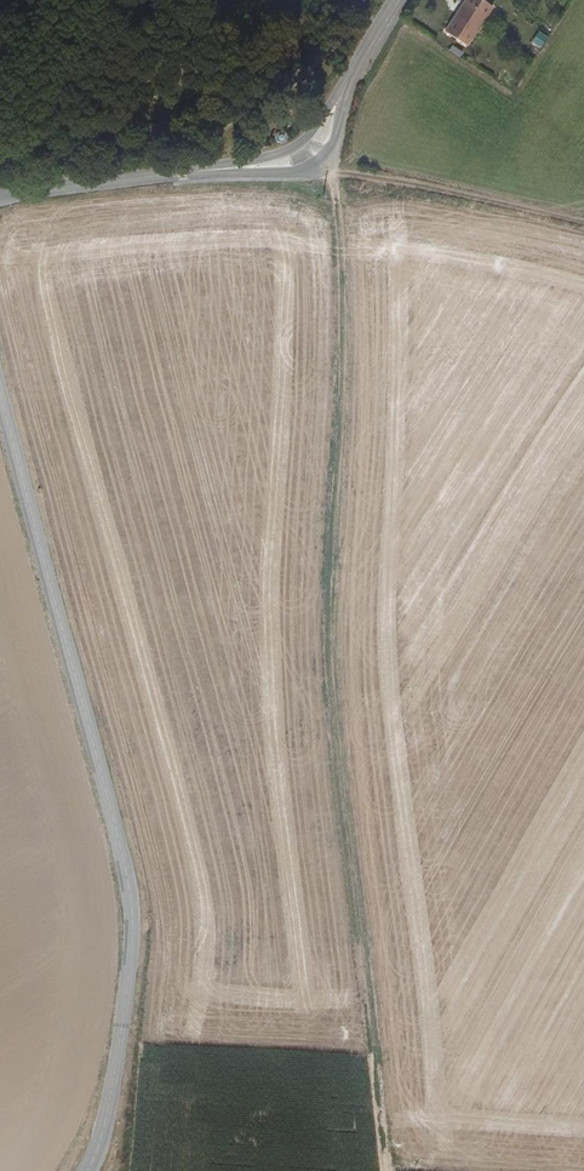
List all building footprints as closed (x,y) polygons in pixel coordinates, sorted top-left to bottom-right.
[(464,45),(492,7),(483,0),(464,0),(442,30),(464,45)] [(280,142),(281,139),(280,136),(279,135),(277,134),(275,133),(272,134),(270,135),(269,137),(269,140),(270,142),(271,144),(273,145),(275,145),(277,144),(279,143),(280,142)]
